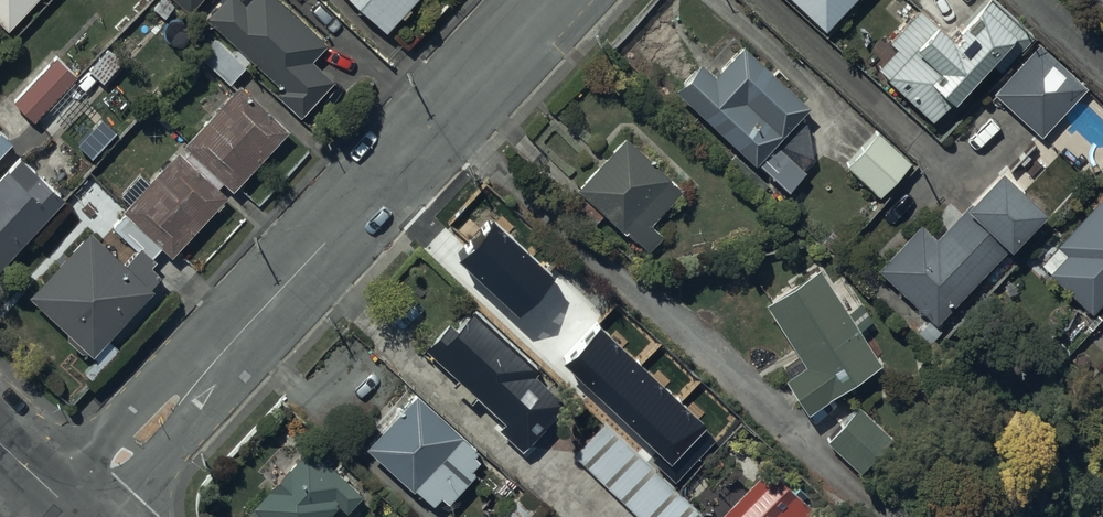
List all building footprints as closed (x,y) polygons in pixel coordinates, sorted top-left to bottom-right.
[(37,0),(0,0),(0,22),(9,30),(37,0)] [(190,16),(205,0),(173,0),(190,16)] [(277,0),(253,0),(246,7),(238,0),(226,0),(207,21),(284,92),(278,98),(302,120),(335,84),(312,62),(327,46),(277,0)] [(389,33),(419,0),(353,0),(389,33)] [(825,33),(857,0),(790,0),(825,33)] [(992,0),(954,41),(919,10),(889,43),(896,50),(878,70),(889,80),(887,82),(933,124),(953,103),(955,105),(993,64),(1002,72),(1034,38),(992,0)] [(1087,88),(1039,46),(996,95),(1043,137),(1087,88)] [(717,78),(701,64),(674,93),(759,168),(760,165),(792,192),(806,174),(804,170),(816,159),(807,125),(800,119),(809,108),(743,49),(717,78)] [(35,122),(77,77),(56,58),(15,104),(35,122)] [(290,132),(241,86),(184,147),(234,193),(290,132)] [(15,144),(0,129),(0,160),(15,144)] [(911,165),(877,136),(848,169),(882,199),(911,165)] [(685,190),(627,138),(580,189),(650,253),(663,239),(651,227),(685,190)] [(228,198),(179,153),(124,214),(173,258),(228,198)] [(65,201),(20,161),(10,173),(8,171),(0,179),(0,273),(65,201)] [(1012,254),(1048,216),(1002,173),(937,241),(921,226),(879,271),(937,325),(1008,250),(1012,254)] [(1041,268),(1092,314),(1102,303),(1102,201),(1041,268)] [(493,218),(459,254),(518,308),(552,273),(493,218)] [(91,231),(29,298),(69,334),(69,341),(83,354),(89,353),(95,358),(157,292),(91,231)] [(883,366),(820,270),(766,306),(808,369),(787,383),(808,415),(883,366)] [(540,371),(475,313),(459,331),(452,325),(427,352),(507,424),(503,432),(526,452),(566,407),(534,378),(540,371)] [(597,324),(564,359),(671,460),(704,425),(597,324)] [(476,450),(417,398),(370,450),(415,490),(417,487),(436,503),(442,496),(451,504),(476,476),(472,473),(479,465),(474,460),(478,456),(475,453),(476,450)] [(893,441),(859,409),(827,444),(861,476),(893,441)] [(573,451),(643,516),(695,516),(702,510),(604,418),(573,451)] [(369,498),(312,445),(245,516),(335,516),(333,515),(339,508),(348,516),(351,516),(369,498)] [(815,514),(769,469),(723,516),(812,516),(815,514)]
